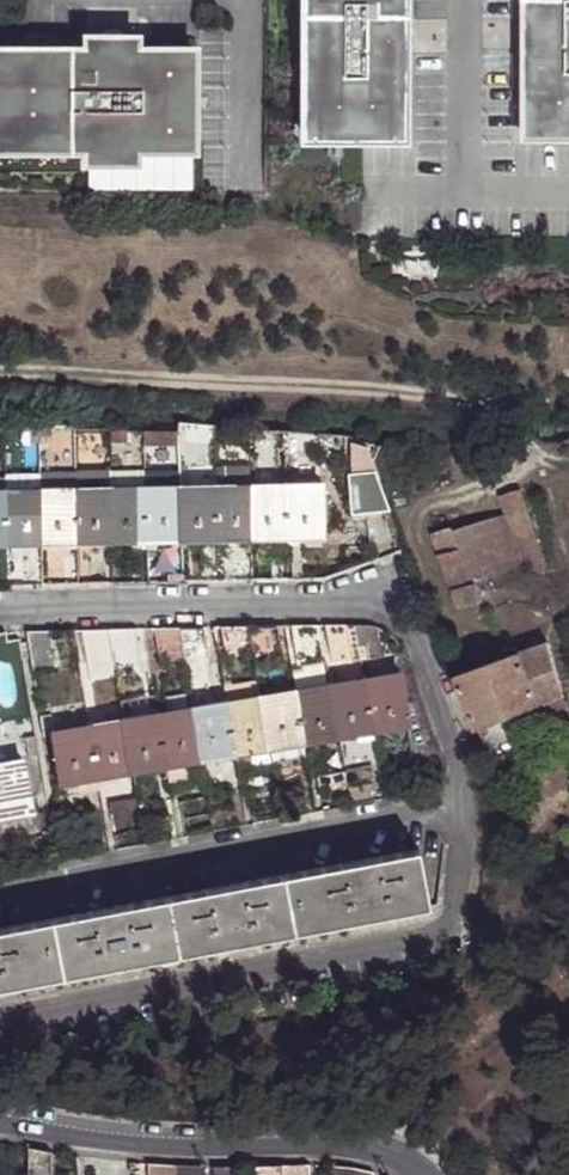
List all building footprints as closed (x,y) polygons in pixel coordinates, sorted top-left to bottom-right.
[(306,139),(404,139),(403,0),(306,0),(306,139)] [(525,135),(568,136),(568,0),(525,0),(525,135)] [(0,52),(0,150),(89,150),(89,162),(135,162),(135,150),(193,150),(193,52),(136,52),(136,40),(89,40),(88,52),(0,52)] [(71,425),(23,426),(24,442),(38,442),(39,453),(72,452),(71,425)] [(180,489),(213,488),(212,469),(179,470),(180,489)] [(108,471),(108,491),(143,490),(142,470),(108,471)] [(386,511),(372,472),(345,476),(350,516),(386,511)] [(39,476),(40,492),(73,491),(73,476),(39,476)] [(321,537),(318,486),(213,488),(180,489),(143,490),(108,491),(73,491),(40,492),(0,493),(0,544),(321,537)] [(499,493),(504,513),(517,562),(541,570),(516,488),(499,493)] [(504,513),(453,529),(472,581),(481,579),(499,575),(517,562),(504,513)] [(472,581),(453,529),(453,525),(431,532),(455,606),(478,601),(475,594),(484,592),(481,579),(472,581)] [(322,662),(318,624),(289,626),(293,666),(322,662)] [(357,627),(327,625),(331,660),(380,655),(379,638),(357,627)] [(279,663),(275,626),(222,627),(226,657),(249,654),(251,666),(279,663)] [(182,664),(177,628),(152,629),(158,671),(182,668),(182,664)] [(200,629),(177,628),(182,664),(205,660),(200,629)] [(112,677),(105,630),(79,630),(88,681),(112,677)] [(132,630),(105,630),(112,677),(138,673),(132,630)] [(54,669),(47,632),(23,633),(29,673),(54,669)] [(564,703),(547,640),(456,672),(477,727),(536,703),(541,713),(564,703)] [(60,785),(167,766),(188,762),(404,723),(402,714),(394,673),(253,699),(224,704),(215,706),(195,710),(186,711),(162,716),(49,736),(60,785)] [(220,685),(224,704),(253,699),(250,680),(220,685)] [(192,693),(195,710),(215,706),(212,689),(192,693)] [(159,702),(162,716),(186,711),(184,697),(159,702)] [(402,714),(404,723),(409,742),(425,737),(425,732),(416,712),(402,714)] [(188,762),(167,766),(170,784),(191,781),(188,762)] [(18,765),(0,768),(0,819),(28,814),(18,765)] [(424,907),(413,849),(0,928),(0,989),(424,907)] [(26,1150),(23,1174),(47,1174),(49,1152),(26,1150)] [(211,1164),(211,1174),(234,1174),(234,1163),(211,1164)] [(145,1165),(145,1174),(175,1174),(175,1164),(145,1165)] [(175,1174),(204,1174),(204,1164),(175,1164),(175,1174)] [(253,1164),(253,1174),(279,1174),(279,1165),(253,1164)] [(279,1174),(305,1174),(306,1165),(279,1165),(279,1174)] [(328,1165),(327,1174),(349,1174),(349,1168),(328,1165)]
